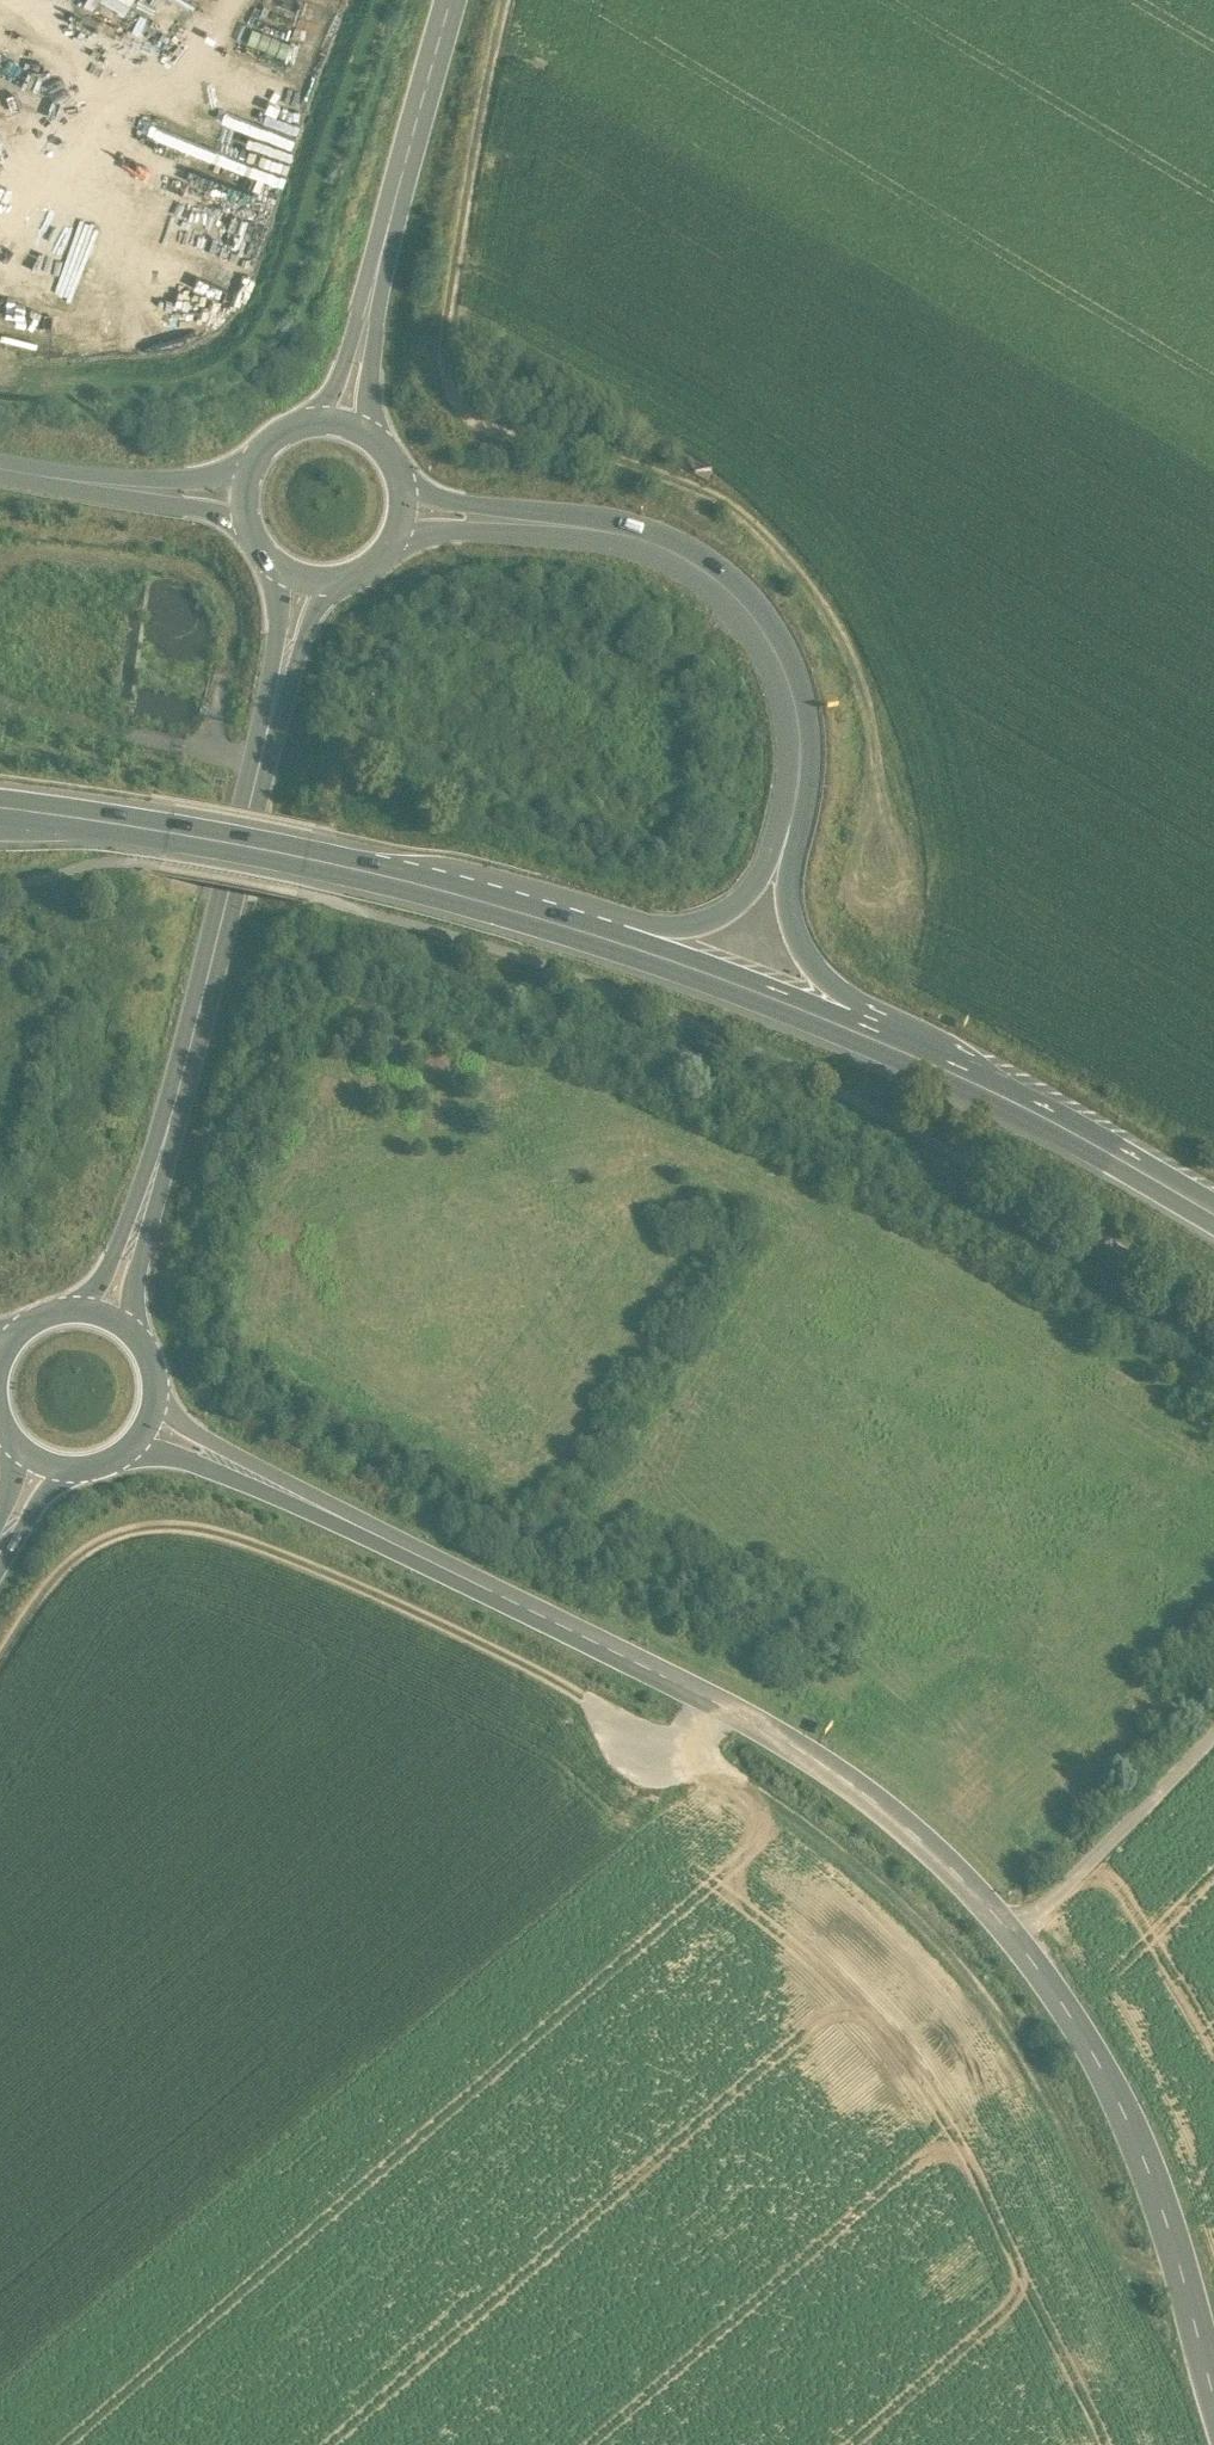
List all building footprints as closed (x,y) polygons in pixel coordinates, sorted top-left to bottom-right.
[(132,9),(137,0),(115,0),(132,9)]
